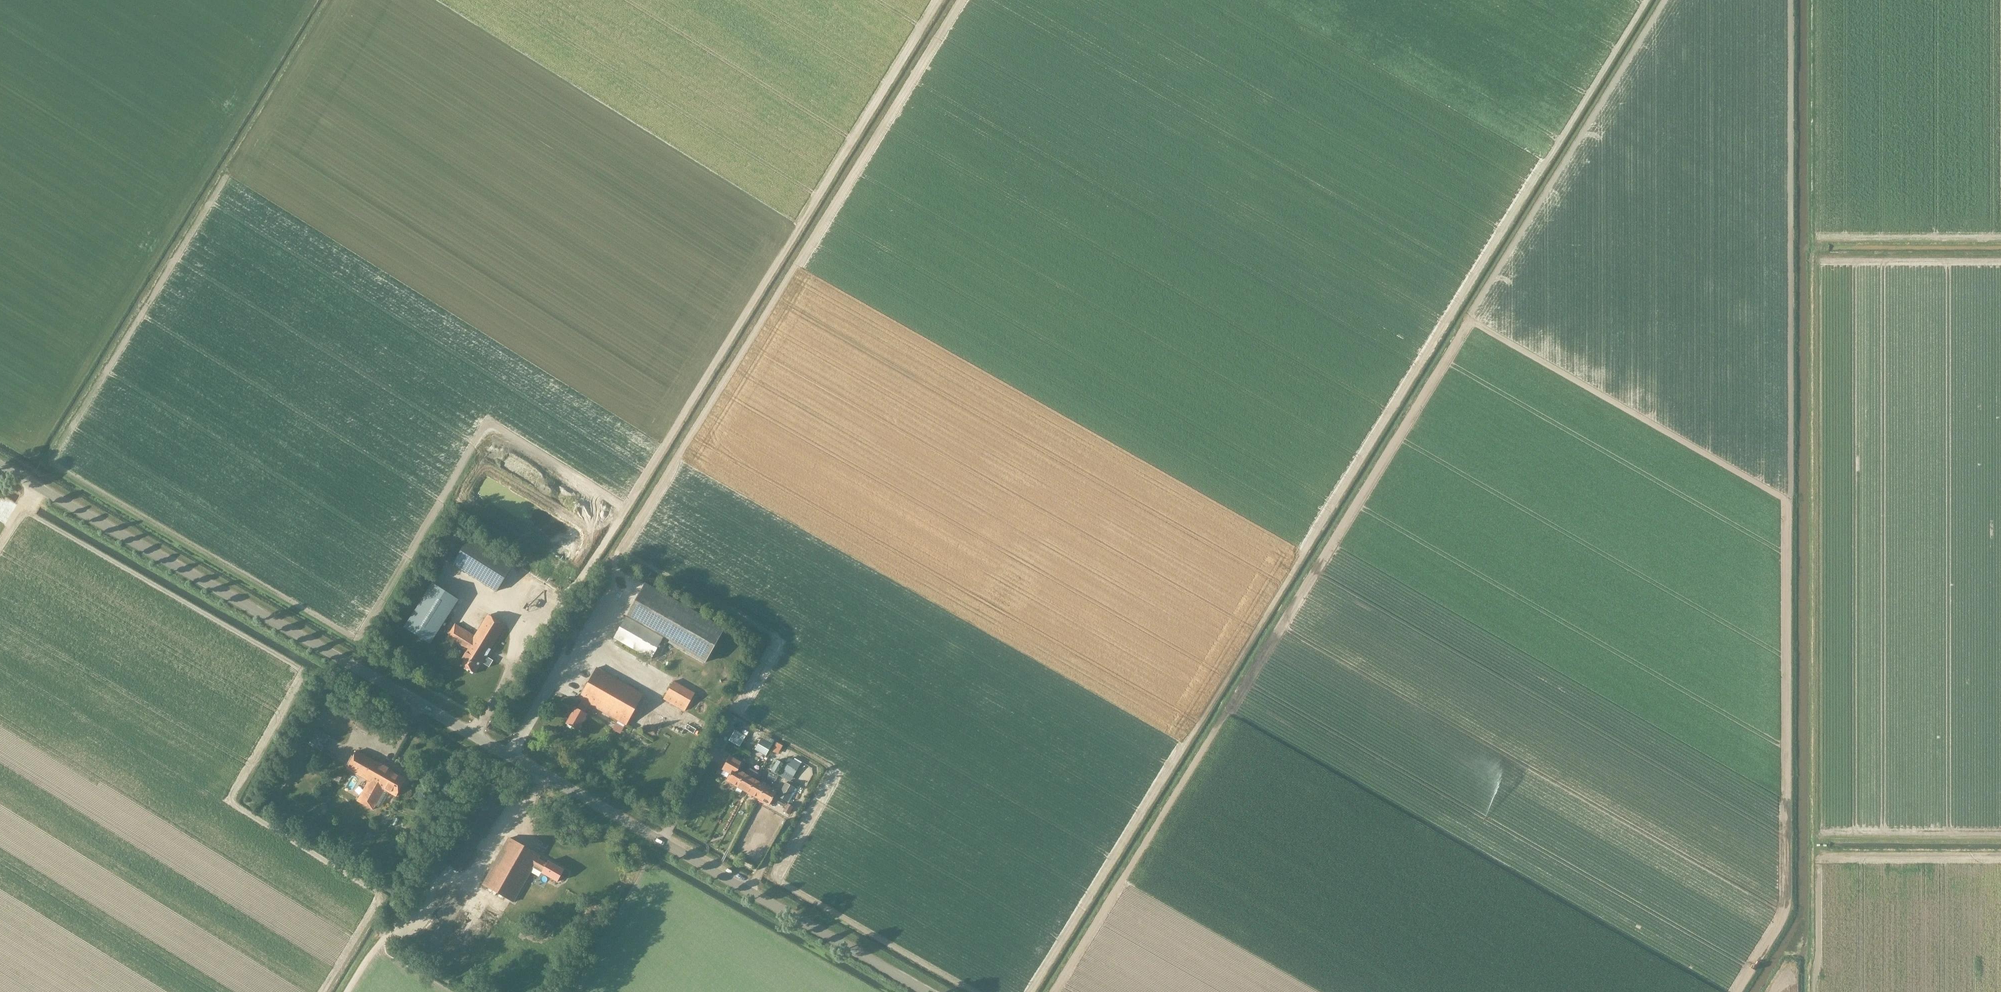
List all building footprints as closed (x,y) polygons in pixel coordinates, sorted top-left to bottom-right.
[(495,592),(512,565),(468,537),(451,564),(495,592)] [(644,583),(613,638),(650,659),(663,637),(669,641),(667,644),(702,664),(723,629),(644,583)] [(429,644),(457,600),(432,584),(404,627),(429,644)] [(491,649),(490,649),(504,625),(488,615),(474,636),(455,624),(445,639),(465,651),(458,663),(475,673),(482,662),(489,667),(493,660),(486,656),(491,649)] [(566,651),(572,641),(567,638),(561,649),(566,651)] [(523,664),(529,654),(524,651),(518,661),(523,664)] [(625,725),(643,694),(596,667),(579,698),(582,700),(577,709),(575,707),(566,723),(577,730),(586,714),(591,705),(625,725)] [(684,711),(694,693),(673,681),(662,699),(684,711)] [(366,733),(372,723),(359,716),(354,726),(366,733)] [(739,746),(745,736),(735,730),(729,740),(739,746)] [(761,738),(755,749),(766,755),(772,744),(761,738)] [(396,796),(405,779),(356,751),(346,768),(368,781),(357,801),(373,809),(384,790),(396,796)] [(726,780),(737,787),(744,773),(748,767),(743,765),(739,771),(738,770),(742,763),(729,756),(722,769),(730,773),(726,780)] [(776,760),(770,770),(777,774),(783,764),(776,760)] [(737,787),(747,793),(755,779),(755,780),(759,773),(748,767),(744,773),(737,787)] [(758,799),(769,780),(765,777),(760,783),(755,780),(755,779),(747,793),(758,799)] [(769,780),(758,799),(769,805),(776,792),(771,788),(773,782),(769,780)] [(785,782),(777,796),(787,801),(795,787),(785,782)] [(788,803),(784,810),(789,813),(793,806),(788,803)] [(557,881),(563,870),(547,861),(546,863),(538,858),(539,855),(508,838),(482,884),(513,902),(533,866),(542,871),(541,872),(557,881)]
